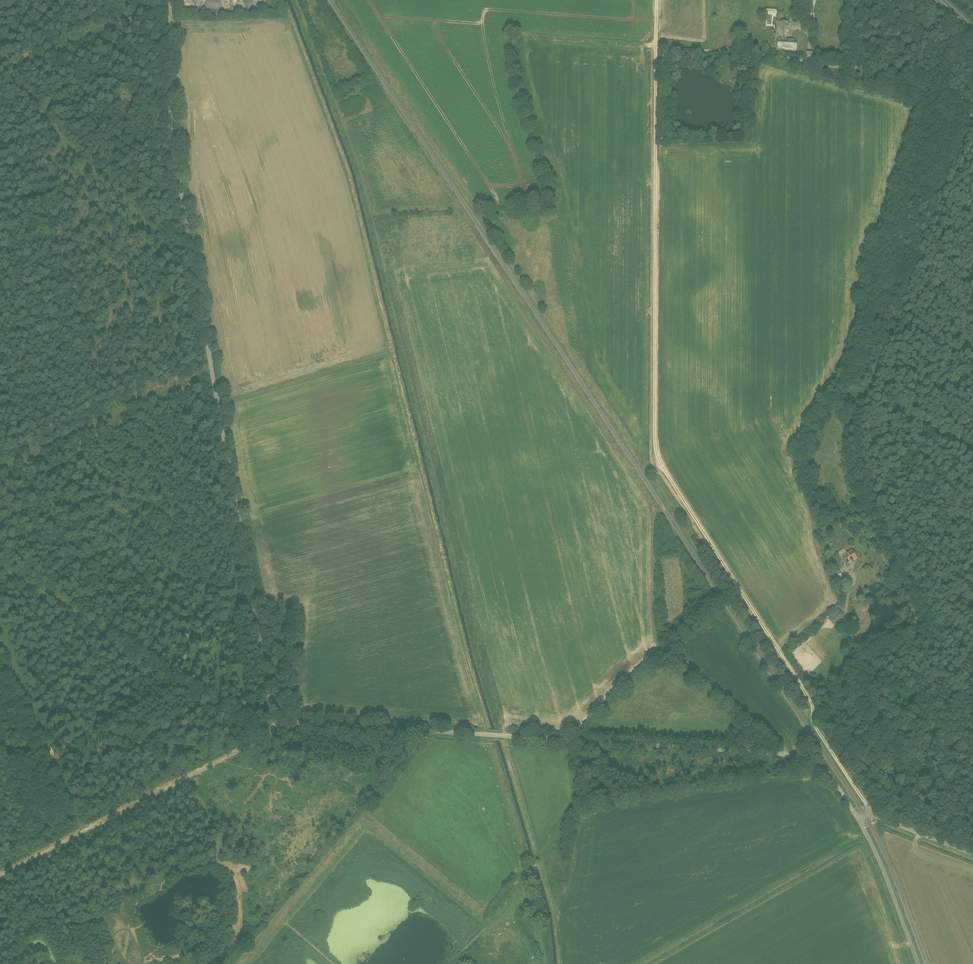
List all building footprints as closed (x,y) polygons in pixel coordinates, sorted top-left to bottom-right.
[(800,15),(807,17),(812,0),(805,0),(800,15)] [(790,22),(780,21),(777,48),(796,50),(797,40),(789,39),(790,22)] [(853,552),(844,557),(849,565),(857,559),(853,552)] [(828,617),(835,625),(845,615),(838,607),(828,617)]
